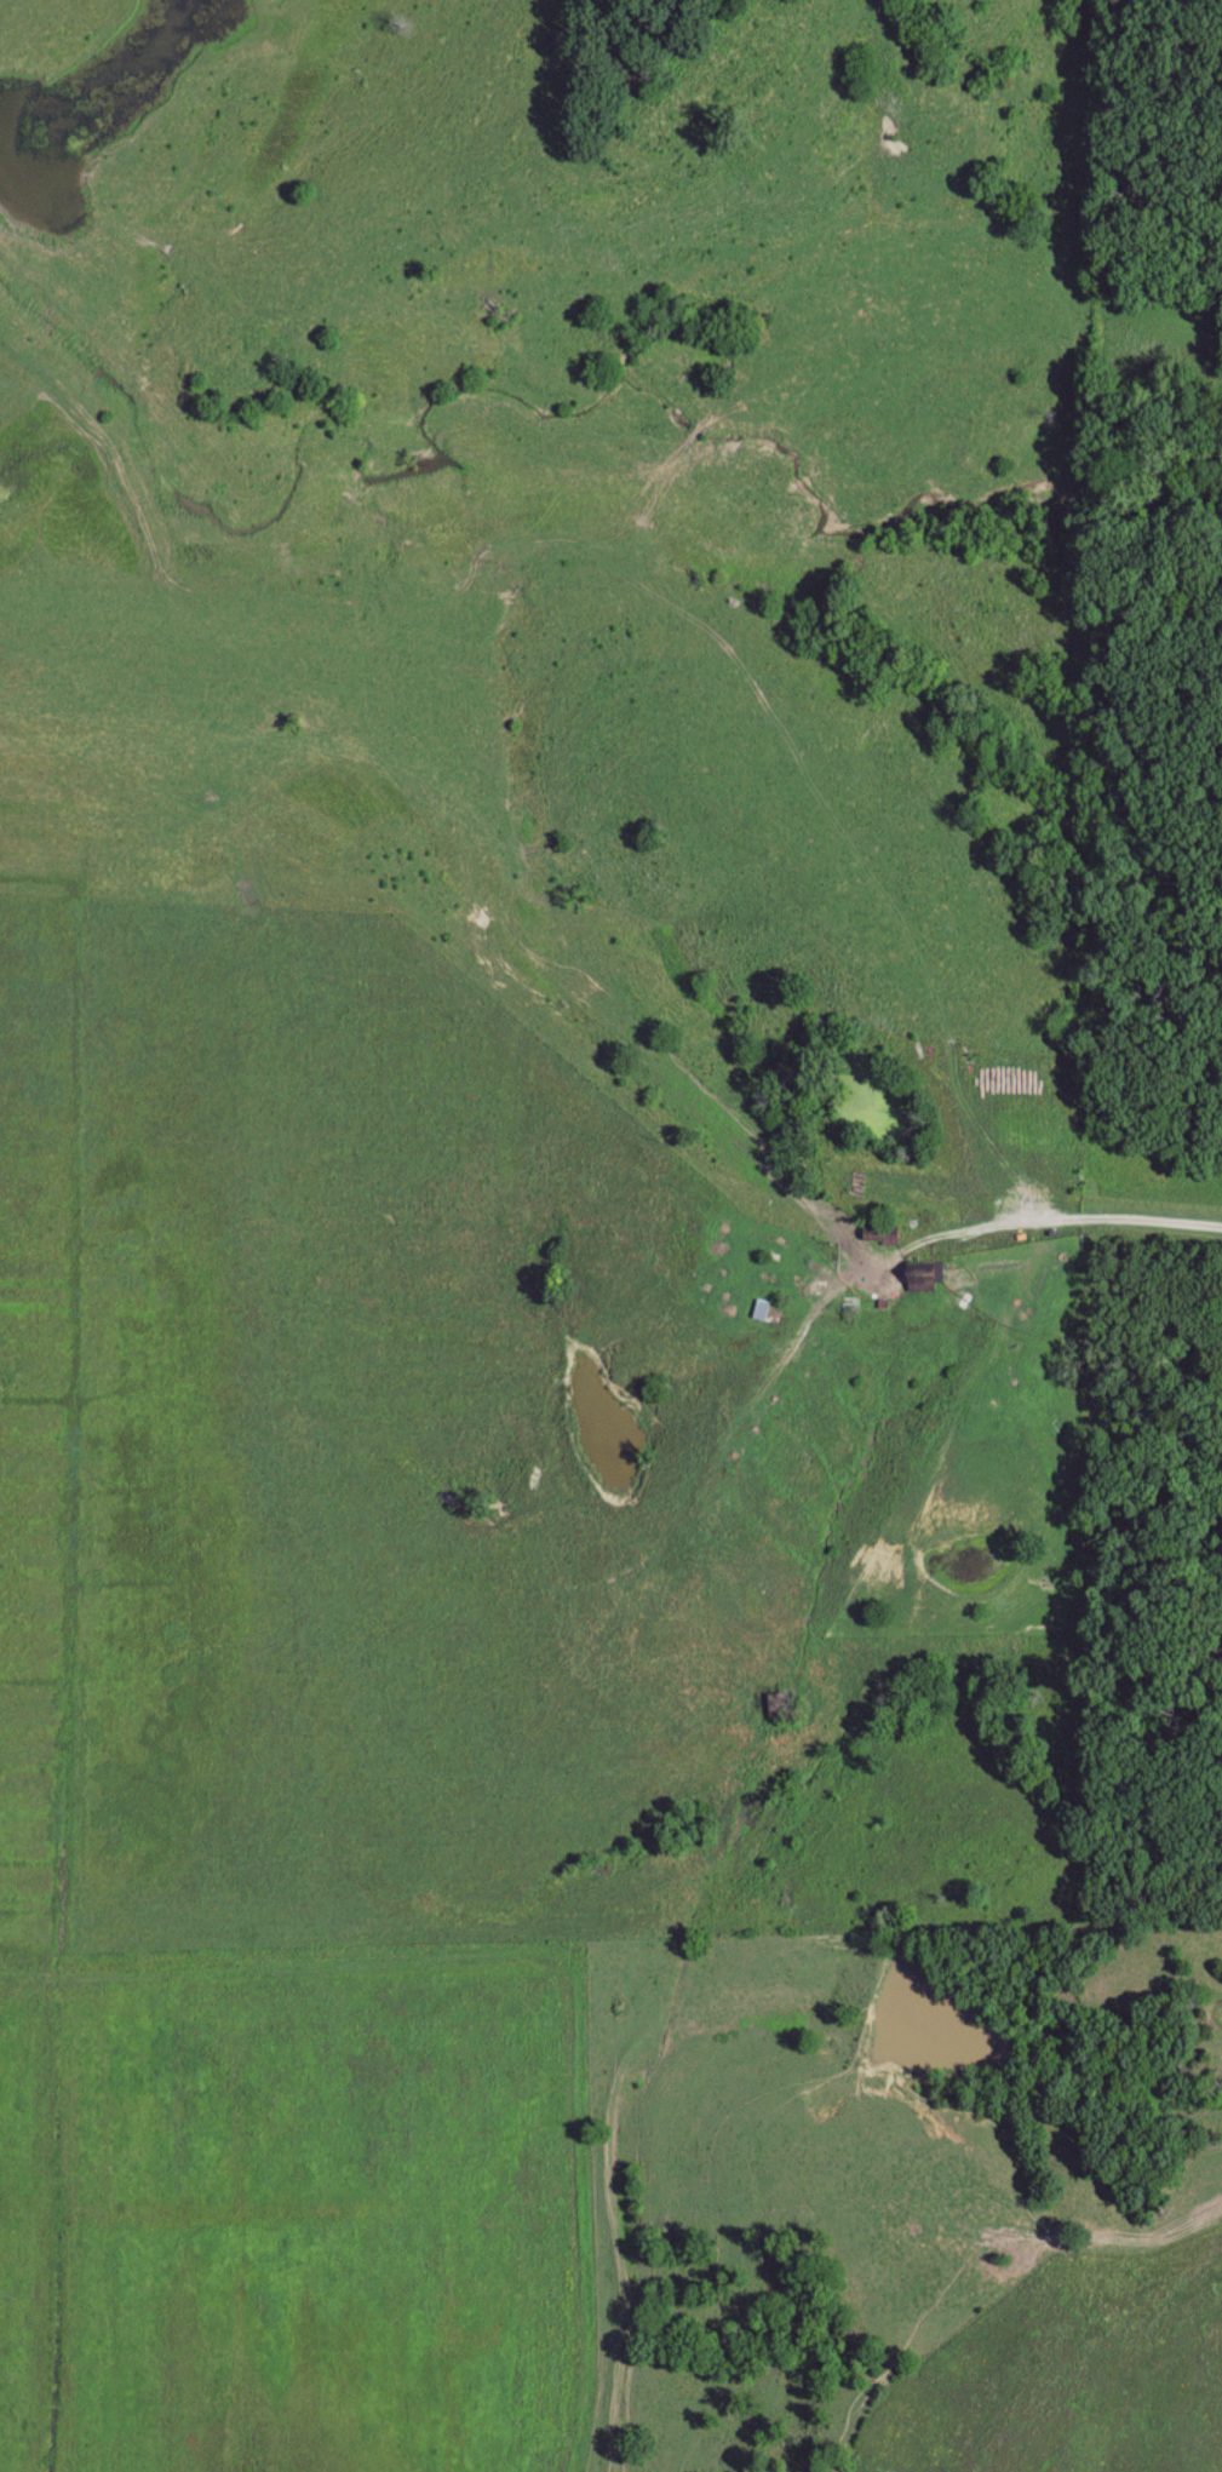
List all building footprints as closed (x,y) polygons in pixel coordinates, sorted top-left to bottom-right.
[(942,1264),(909,1264),(909,1292),(942,1292),(942,1264)] [(779,1326),(784,1308),(760,1301),(755,1319),(779,1326)]
